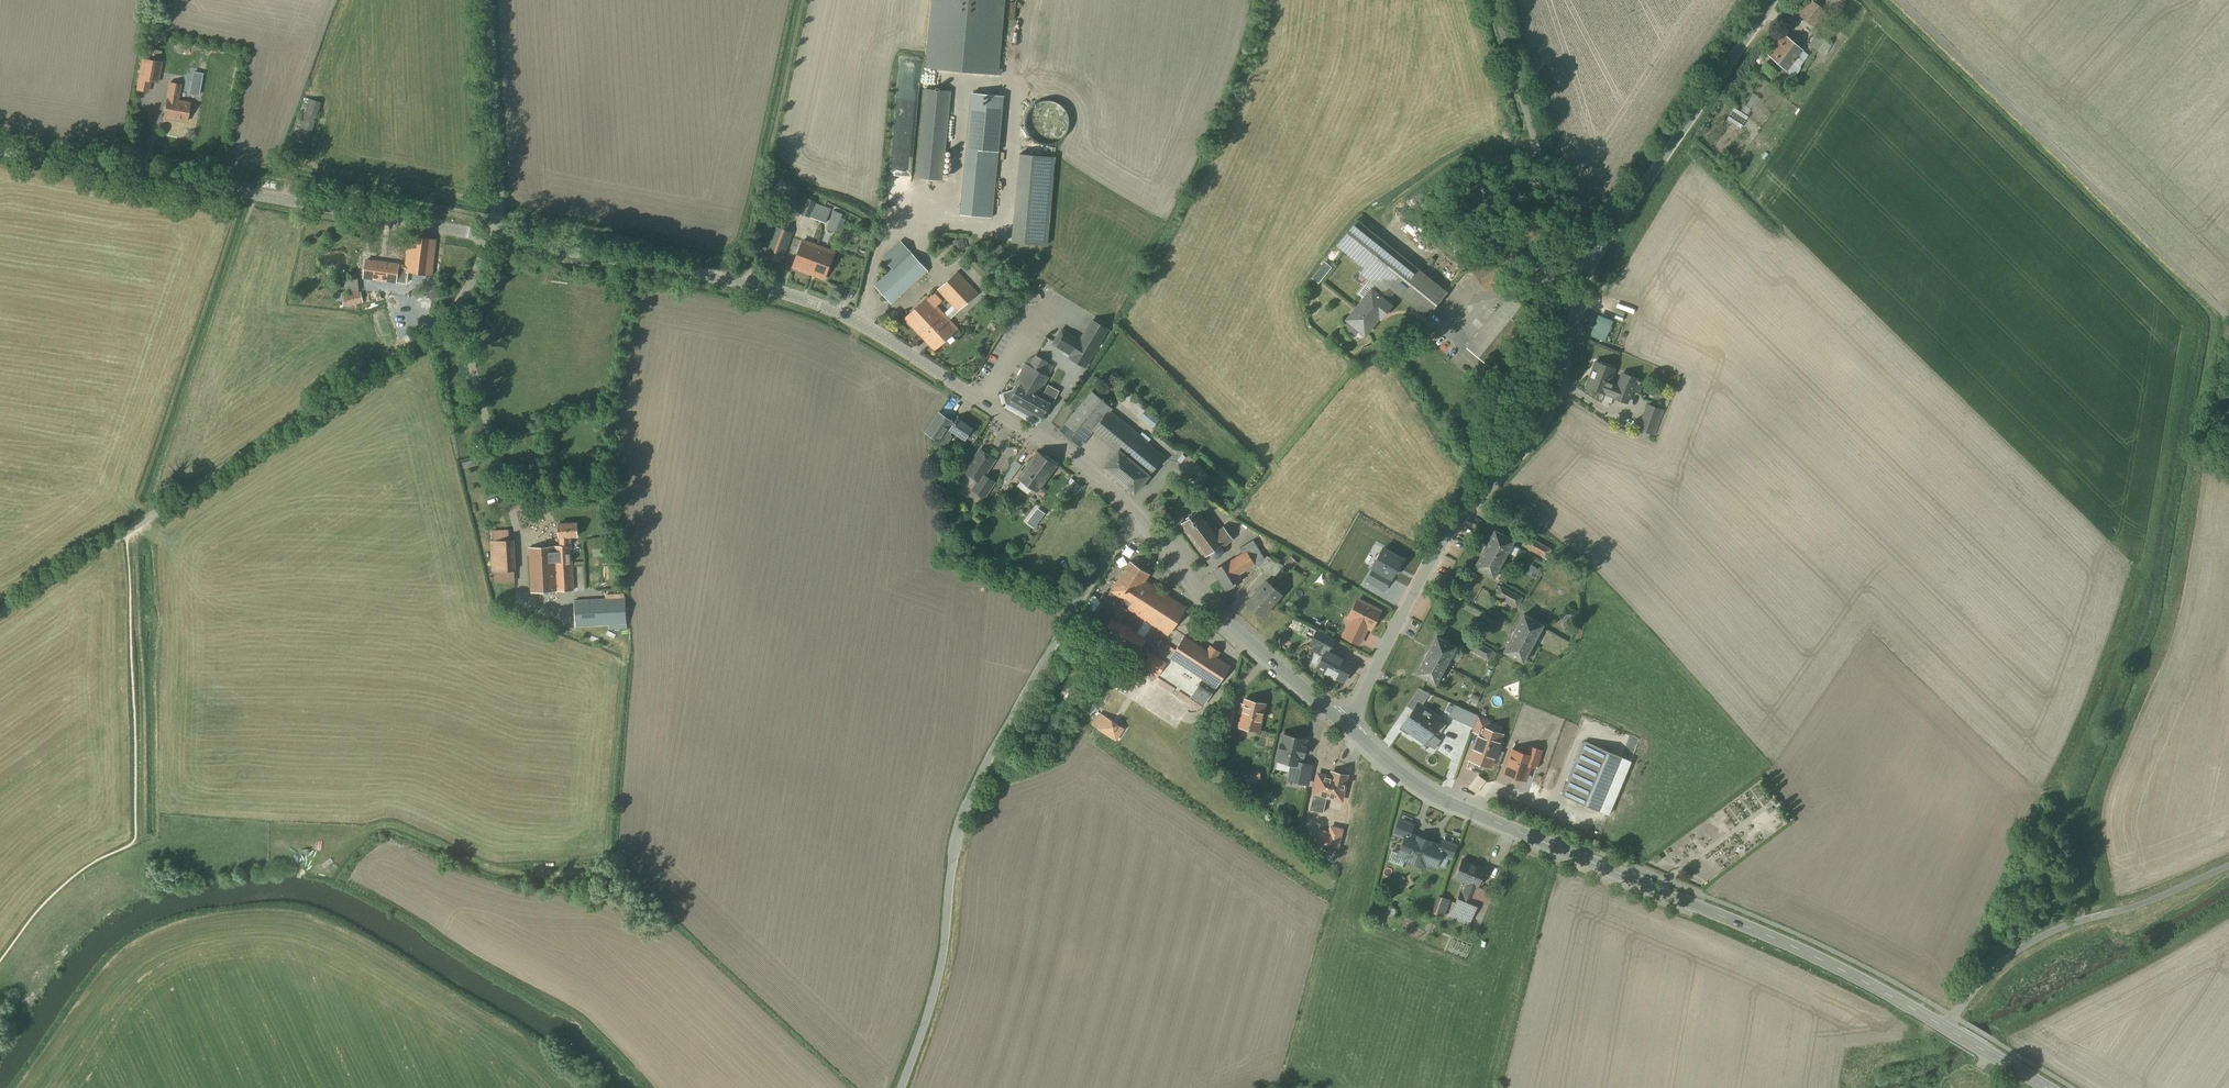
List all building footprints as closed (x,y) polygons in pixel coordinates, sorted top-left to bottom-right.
[(925,68),(1002,75),(1002,69),(999,68),(1005,0),(931,0),(925,68)] [(1799,15),(1814,27),(1826,11),(1811,0),(1799,15)] [(1768,55),(1787,72),(1804,50),(1784,34),(1768,55)] [(158,83),(159,79),(162,61),(141,58),(136,90),(149,92),(150,82),(158,83)] [(206,70),(208,62),(200,60),(198,69),(206,70)] [(200,85),(202,74),(193,72),(191,83),(200,85)] [(186,122),(189,103),(178,101),(181,84),(168,82),(166,99),(163,118),(186,122)] [(943,181),(951,91),(923,89),(915,178),(943,181)] [(1004,97),(970,93),(959,214),(992,218),(1004,97)] [(306,153),(321,103),(309,99),(293,149),(306,153)] [(1047,245),(1055,157),(1020,154),(1011,242),(1047,245)] [(778,176),(781,166),(775,164),(772,174),(778,176)] [(826,224),(832,208),(801,196),(795,212),(826,224)] [(834,233),(842,214),(833,211),(826,230),(834,233)] [(1362,273),(1379,287),(1385,281),(1396,290),(1428,316),(1446,293),(1357,220),(1338,244),(1367,267),(1362,273)] [(782,263),(793,234),(775,227),(764,256),(782,263)] [(432,276),(436,240),(408,235),(405,265),(399,265),(366,260),(363,278),(396,283),(396,282),(404,284),(405,272),(424,275),(423,282),(430,283),(431,276),(432,276)] [(891,304),(927,271),(900,241),(882,258),(892,269),(875,285),(891,304)] [(823,278),(833,253),(803,242),(793,267),(823,278)] [(1522,263),(1512,248),(1509,244),(1471,270),(1484,289),(1522,263)] [(1332,267),(1325,261),(1311,277),(1319,283),(1332,267)] [(958,312),(978,294),(957,272),(937,290),(958,312)] [(359,292),(358,279),(345,279),(346,293),(359,292)] [(1387,301),(1396,290),(1385,281),(1379,287),(1376,291),(1372,288),(1347,318),(1349,320),(1343,327),(1354,335),(1360,328),(1367,333),(1394,305),(1387,301)] [(432,301),(439,295),(435,289),(428,295),(432,301)] [(343,307),(363,302),(363,298),(370,296),(368,290),(360,292),(361,293),(344,296),(343,307)] [(1489,366),(1532,313),(1511,295),(1467,349),(1489,366)] [(921,336),(944,315),(927,298),(905,319),(921,336)] [(935,350),(957,329),(944,315),(921,336),(935,350)] [(1069,358),(1084,368),(1107,329),(1092,320),(1080,341),(1061,330),(1052,345),(1070,356),(1069,358)] [(1041,373),(1048,362),(1035,355),(1029,366),(1025,363),(1013,384),(1018,387),(1011,400),(1042,417),(1049,404),(1051,406),(1059,392),(1048,385),(1043,393),(1041,392),(1039,396),(1039,395),(1049,377),(1041,373)] [(1586,387),(1614,397),(1619,386),(1610,382),(1615,368),(1597,362),(1586,387)] [(1623,375),(1619,386),(1614,397),(1628,403),(1637,379),(1623,375)] [(1079,447),(1094,430),(1109,411),(1112,408),(1093,392),(1060,431),(1079,447)] [(1651,434),(1660,409),(1648,405),(1639,429),(1651,434)] [(1094,430),(1119,450),(1135,432),(1109,411),(1094,430)] [(942,444),(949,433),(944,429),(948,423),(936,416),(925,433),(942,444)] [(972,429),(957,418),(949,430),(965,440),(966,438),(973,443),(979,434),(972,429)] [(1141,436),(1135,432),(1119,450),(1105,466),(1135,494),(1164,459),(1139,439),(1141,436)] [(994,459),(981,450),(975,459),(974,457),(964,473),(976,481),(970,490),(984,500),(996,483),(985,475),(986,473),(985,472),(994,459)] [(1038,451),(1018,478),(1037,492),(1059,464),(1046,454),(1045,456),(1038,451)] [(477,459),(462,463),(463,469),(478,465),(477,459)] [(1068,487),(1080,495),(1087,486),(1075,478),(1068,487)] [(1198,510),(1180,523),(1205,557),(1208,554),(1210,556),(1212,558),(1215,558),(1218,558),(1220,556),(1222,554),(1222,551),(1221,548),(1233,539),(1223,527),(1215,533),(1198,510)] [(530,593),(574,591),(571,546),(571,537),(577,537),(576,523),(558,524),(559,538),(559,547),(528,548),(530,593)] [(1516,540),(1496,530),(1476,568),(1496,579),(1516,540)] [(1551,551),(1528,537),(1523,546),(1546,559),(1551,551)] [(1240,548),(1243,554),(1247,551),(1255,565),(1259,566),(1273,578),(1285,566),(1268,556),(1265,559),(1254,540),(1240,548)] [(1402,559),(1383,548),(1372,567),(1374,568),(1391,578),(1402,559)] [(1239,575),(1255,565),(1247,551),(1243,554),(1215,570),(1227,590),(1242,581),(1239,575)] [(1292,569),(1298,562),(1293,558),(1286,564),(1292,569)] [(1127,627),(1137,614),(1155,588),(1145,582),(1150,574),(1131,561),(1118,581),(1116,580),(1107,594),(1122,603),(1113,618),(1127,627)] [(1384,591),(1391,578),(1374,568),(1367,581),(1384,591)] [(1282,594),(1269,584),(1267,586),(1264,583),(1247,604),(1262,617),(1282,594)] [(1187,608),(1155,588),(1137,614),(1170,635),(1187,608)] [(1519,607),(1523,598),(1501,588),(1495,595),(1519,607)] [(1093,614),(1109,624),(1113,618),(1122,603),(1107,594),(1093,614)] [(575,627),(626,625),(625,598),(573,600),(575,627)] [(1353,620),(1350,626),(1365,634),(1368,627),(1371,629),(1380,611),(1359,601),(1349,618),(1353,620)] [(1545,624),(1525,616),(1504,652),(1524,662),(1545,624)] [(1148,640),(1127,627),(1113,618),(1109,624),(1104,632),(1138,655),(1148,640)] [(1360,644),(1365,634),(1350,626),(1345,636),(1360,644)] [(1311,643),(1316,646),(1329,652),(1336,639),(1318,630),(1311,643)] [(1214,685),(1229,663),(1186,635),(1171,657),(1214,685)] [(1457,647),(1437,636),(1416,674),(1436,684),(1457,647)] [(1493,651),(1472,639),(1467,648),(1489,659),(1493,651)] [(1336,655),(1329,652),(1316,646),(1314,650),(1324,655),(1320,665),(1317,668),(1325,672),(1325,674),(1336,679),(1336,678),(1344,682),(1353,664),(1345,660),(1346,659),(1336,654),(1336,655)] [(1188,678),(1152,654),(1143,667),(1180,691),(1188,678)] [(1407,706),(1414,710),(1417,705),(1421,708),(1422,707),(1431,694),(1419,688),(1407,706)] [(1461,730),(1468,719),(1438,698),(1431,709),(1461,730)] [(1264,704),(1245,700),(1239,726),(1258,731),(1264,704)] [(1442,721),(1422,707),(1421,708),(1417,705),(1414,710),(1402,726),(1411,732),(1412,731),(1427,741),(1426,743),(1427,743),(1435,731),(1432,729),(1439,720),(1441,722),(1442,721)] [(1480,733),(1482,728),(1486,729),(1489,720),(1478,716),(1473,731),(1480,733)] [(1486,729),(1482,728),(1480,733),(1470,760),(1490,767),(1502,735),(1486,729)] [(1305,740),(1283,735),(1277,760),(1293,764),(1299,765),(1300,763),(1302,756),(1303,756),(1305,747),(1304,747),(1305,740)] [(1631,762),(1585,742),(1562,796),(1608,815),(1631,762)] [(1531,747),(1528,756),(1532,757),(1529,766),(1537,769),(1543,751),(1531,747)] [(1528,756),(1512,751),(1505,773),(1525,780),(1529,766),(1532,757),(1528,756)] [(1300,763),(1299,765),(1293,764),(1289,780),(1308,784),(1312,766),(1300,763)] [(1331,778),(1318,775),(1310,810),(1323,813),(1326,797),(1341,800),(1347,776),(1332,772),(1331,778)] [(1408,834),(1410,835),(1413,825),(1400,820),(1395,834),(1406,838),(1408,834)] [(1460,827),(1454,824),(1452,830),(1458,832),(1460,827)] [(1407,856),(1406,859),(1424,866),(1425,864),(1435,868),(1437,864),(1444,867),(1446,866),(1450,857),(1452,858),(1457,846),(1443,841),(1441,847),(1431,843),(1431,842),(1419,837),(1419,838),(1410,835),(1408,834),(1406,838),(1400,854),(1407,856)] [(1407,856),(1400,854),(1393,851),(1390,861),(1403,866),(1406,859),(1407,856)] [(1467,883),(1463,894),(1473,898),(1478,887),(1478,888),(1486,869),(1463,860),(1455,878),(1467,883)] [(1480,901),(1473,898),(1463,894),(1460,893),(1451,914),(1471,922),(1480,901)] [(1442,898),(1437,914),(1445,917),(1450,901),(1442,898)]
